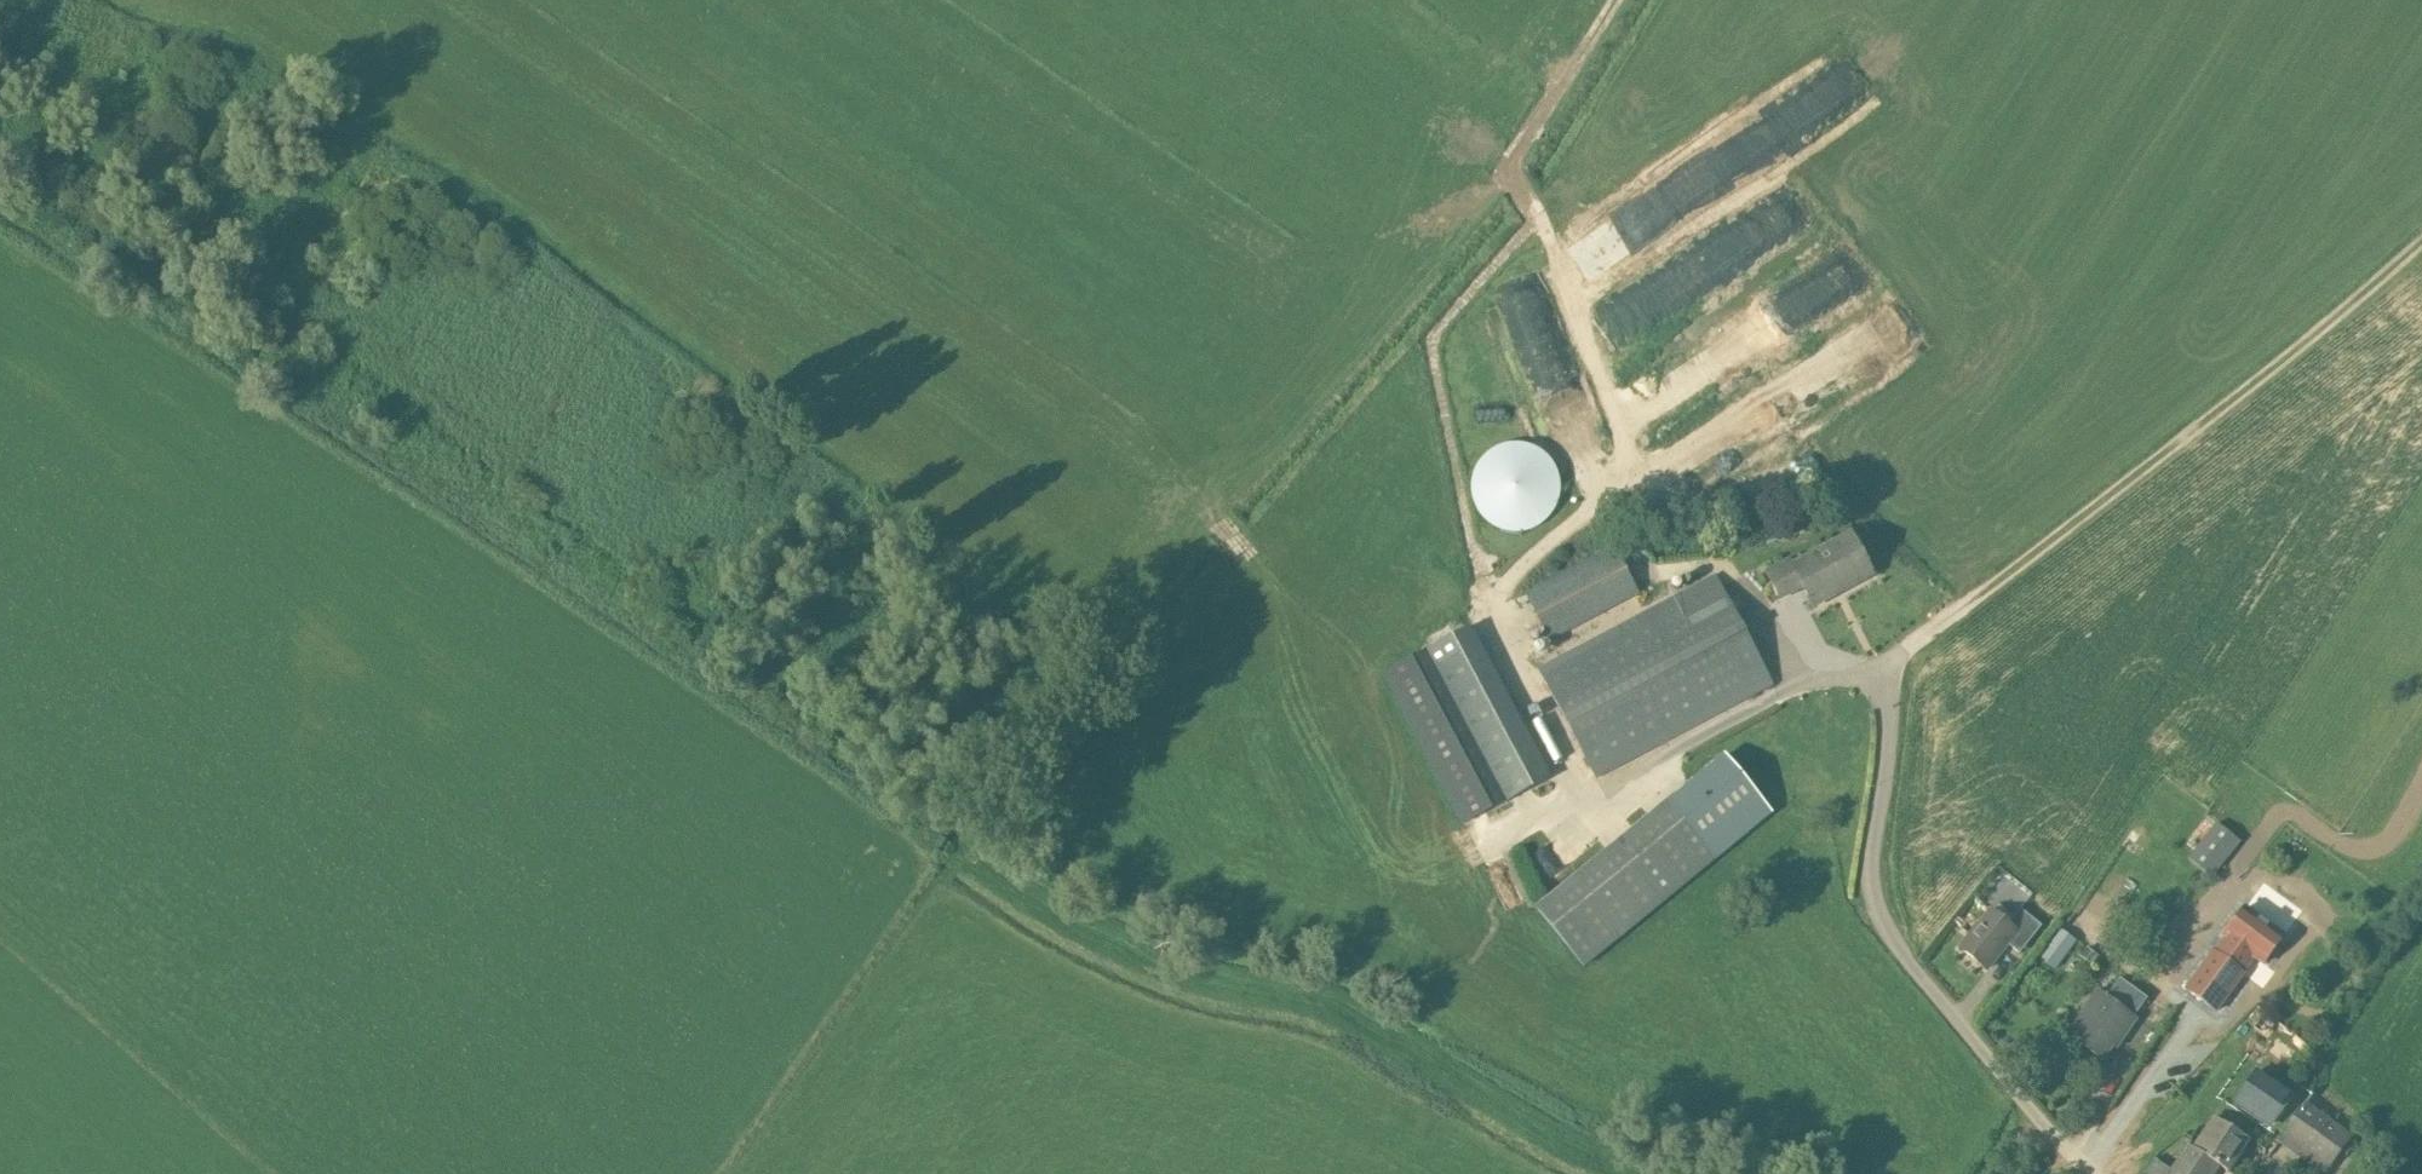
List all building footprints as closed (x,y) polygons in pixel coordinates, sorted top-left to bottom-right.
[(1501,291),(1547,416),(1578,404),(1532,279),(1501,291)] [(1517,532),(1528,530),(1538,526),(1549,517),(1556,508),(1560,496),(1561,487),(1561,477),(1557,467),(1549,457),(1540,450),(1528,444),(1513,443),(1505,445),(1497,448),(1489,453),(1484,458),(1479,465),(1476,472),(1473,481),(1473,494),(1476,504),(1481,514),(1487,520),(1495,526),(1505,530),(1517,532)] [(1875,575),(1853,532),(1793,564),(1791,559),(1767,572),(1781,599),(1804,586),(1815,607),(1875,575)] [(1551,641),(1640,594),(1616,546),(1527,593),(1551,641)] [(1596,779),(1775,685),(1716,574),(1538,669),(1596,779)] [(1471,629),(1383,676),(1462,825),(1550,778),(1471,629)] [(1716,859),(1772,812),(1725,756),(1538,910),(1584,966),(1716,859)] [(2184,842),(2195,851),(2199,847),(2217,824),(2206,815),(2184,842)] [(2190,858),(2213,877),(2222,865),(2211,857),(2229,834),(2217,824),(2199,847),(2195,851),(2190,858)] [(2189,989),(2216,1009),(2255,957),(2265,964),(2285,936),(2246,908),(2226,935),(2228,937),(2189,989)] [(2043,926),(2022,909),(2010,924),(1992,910),(1962,948),(1988,969),(2009,944),(2021,953),(2043,926)] [(2062,930),(2052,945),(2066,955),(2077,941),(2062,930)] [(2083,956),(2093,964),(2099,956),(2089,948),(2083,956)] [(2121,979),(2108,997),(2098,991),(2068,1035),(2104,1060),(2122,1035),(2126,1037),(2138,1019),(2135,1017),(2148,998),(2121,979)] [(2291,1097),(2256,1072),(2234,1103),(2269,1128),(2291,1097)] [(2306,1103),(2284,1133),(2283,1134),(2329,1168),(2352,1137),(2306,1103)] [(2250,1139),(2216,1117),(2195,1150),(2190,1146),(2174,1170),(2156,1159),(2145,1173),(2215,1173),(2220,1166),(2229,1172),(2250,1139)]
